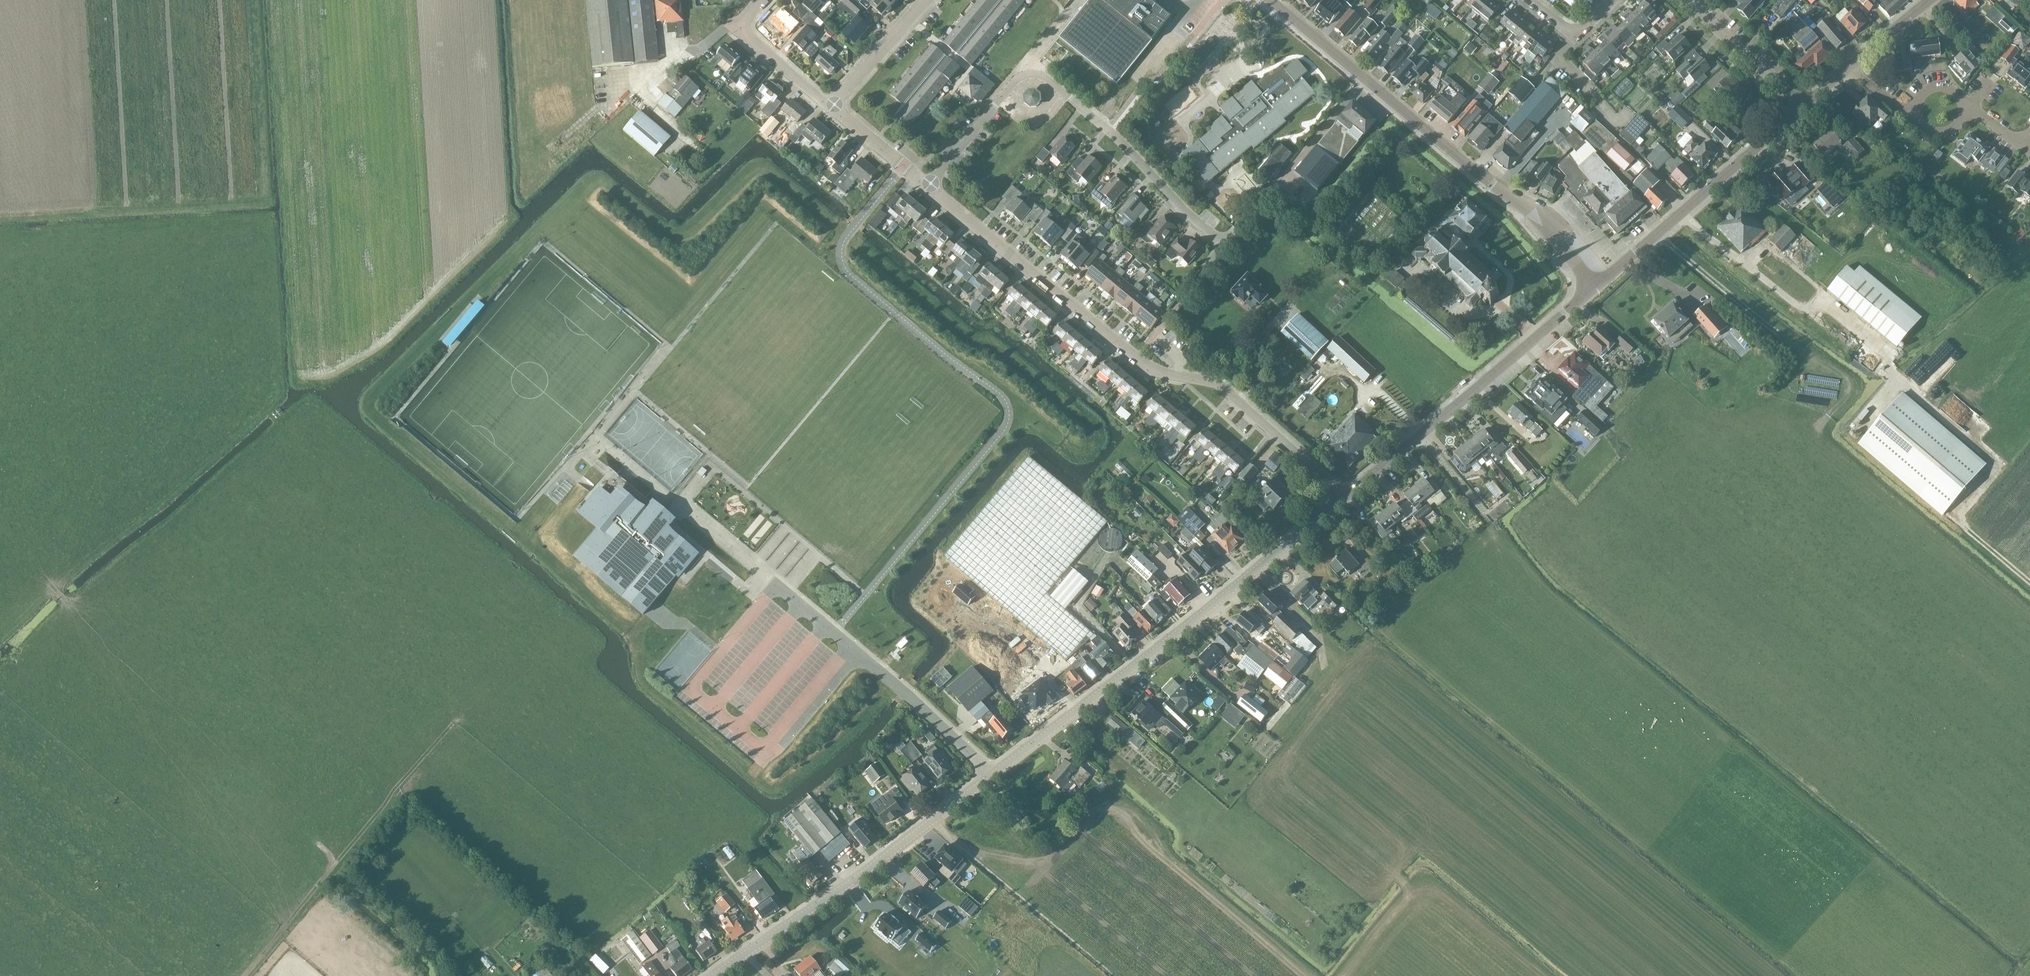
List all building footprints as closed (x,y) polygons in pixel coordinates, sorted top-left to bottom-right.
[(683,21),(681,0),(586,0),(593,68),(658,62),(654,22),(665,21),(665,23),(683,21)] [(840,6),(856,20),(843,34),(855,45),(869,29),(856,17),(864,8),(854,0),(845,0),(840,6)] [(860,4),(868,10),(872,6),(883,16),(886,13),(887,14),(889,14),(892,10),(892,8),(891,7),(884,0),(868,0),(867,1),(865,0),(863,0),(860,4)] [(943,44),(948,48),(970,68),(1026,0),(980,0),(944,43),(943,44)] [(1060,38),(1118,85),(1172,18),(1150,0),(1091,0),(1060,38)] [(1317,0),(1298,0),(1300,2),(1302,1),(1310,8),(1317,0)] [(1316,13),(1329,25),(1339,13),(1339,12),(1342,8),(1333,0),(1328,0),(1327,2),(1325,1),(1316,13)] [(1363,9),(1371,15),(1383,1),(1382,0),(1371,0),(1363,9)] [(1480,0),(1471,0),(1472,1),(1467,6),(1472,10),(1480,0)] [(1492,2),(1490,0),(1480,0),(1472,10),(1480,17),(1492,2)] [(1636,3),(1641,8),(1637,12),(1650,25),(1659,17),(1665,11),(1663,9),(1657,3),(1654,0),(1650,0),(1646,4),(1642,0),(1639,0),(1636,3)] [(1742,6),(1738,10),(1741,13),(1741,15),(1744,18),(1747,18),(1750,21),(1759,11),(1761,11),(1764,8),(1764,5),(1765,4),(1761,0),(1735,0),(1742,6)] [(1770,10),(1780,19),(1796,1),(1795,0),(1780,0),(1770,10)] [(1857,1),(1858,0),(1869,12),(1876,6),(1871,0),(1856,0),(1857,1)] [(1876,3),(1890,18),(1911,0),(1880,0),(1876,3)] [(1975,3),(1979,0),(1952,0),(1966,17),(1978,7),(1975,3)] [(1492,2),(1480,17),(1488,24),(1500,9),(1492,2)] [(800,5),(794,12),(803,21),(809,14),(800,5)] [(1389,9),(1386,12),(1382,17),(1384,18),(1380,23),(1387,28),(1397,15),(1389,9)] [(1868,23),(1856,9),(1850,15),(1845,9),(1836,17),(1853,36),(1868,23)] [(1351,10),(1350,11),(1335,29),(1345,37),(1358,21),(1359,22),(1362,19),(1351,10)] [(1676,10),(1657,30),(1663,35),(1682,15),(1676,10)] [(1510,32),(1522,18),(1514,11),(1505,21),(1500,18),(1493,27),(1501,34),(1506,28),(1510,32)] [(1650,25),(1637,12),(1633,16),(1629,11),(1625,15),(1643,33),(1650,25)] [(797,26),(780,12),(770,23),(787,37),(797,26)] [(1782,25),(1789,33),(1808,55),(1796,66),(1802,73),(1814,63),(1818,67),(1832,54),(1822,43),(1821,43),(1802,21),(1795,13),(1782,25)] [(806,27),(793,42),(805,52),(812,58),(818,51),(811,45),(817,38),(813,35),(819,28),(814,24),(819,19),(813,14),(803,24),(806,27)] [(1635,41),(1643,33),(1625,15),(1621,18),(1626,23),(1622,27),(1635,41)] [(1514,45),(1531,25),(1522,18),(1510,32),(1515,36),(1510,41),(1514,45)] [(2005,18),(2000,24),(2012,35),(2018,30),(2005,18)] [(1372,35),(1378,28),(1367,19),(1349,40),(1358,47),(1370,33),(1372,35)] [(1847,42),(1827,20),(1818,28),(1837,50),(1847,42)] [(828,30),(838,39),(843,33),(832,25),(828,30)] [(1527,46),(1539,32),(1531,25),(1514,45),(1518,48),(1523,43),(1527,46)] [(1635,41),(1622,27),(1618,32),(1613,26),(1609,30),(1623,44),(1627,49),(1635,41)] [(1403,35),(1395,28),(1389,36),(1383,31),(1379,36),(1364,53),(1373,61),(1388,43),(1392,47),(1395,45),(1403,35)] [(1615,51),(1623,44),(1609,30),(1602,37),(1615,51)] [(1527,46),(1525,49),(1529,53),(1527,55),(1531,58),(1547,38),(1539,32),(1527,46)] [(1690,47),(1680,35),(1669,45),(1665,40),(1656,48),(1663,57),(1667,54),(1674,62),(1690,47)] [(2014,43),(2023,50),(2029,42),(2020,35),(2014,43)] [(1389,74),(1402,60),(1406,54),(1411,48),(1416,52),(1424,42),(1416,36),(1409,45),(1407,43),(1402,49),(1399,46),(1397,47),(1395,45),(1385,56),(1387,58),(1380,66),(1389,74)] [(1620,56),(1615,51),(1602,37),(1598,41),(1603,46),(1599,50),(1612,63),(1620,56)] [(1547,38),(1531,58),(1535,61),(1539,56),(1544,60),(1556,45),(1547,38)] [(1908,43),(1891,45),(1895,73),(1911,70),(1913,69),(1914,71),(1922,70),(1921,64),(1923,64),(1923,58),(1941,55),(1939,40),(1910,44),(1910,46),(1908,46),(1908,43)] [(839,49),(853,61),(857,56),(843,44),(839,49)] [(1585,44),(1582,48),(1586,53),(1604,71),(1612,63),(1599,50),(1598,49),(1594,53),(1585,44)] [(839,66),(831,59),(837,53),(828,45),(822,51),(824,53),(816,62),(831,75),(839,66)] [(2013,47),(2010,45),(2000,58),(2002,60),(2009,65),(2011,62),(2014,65),(2007,75),(2026,90),(2026,89),(2029,85),(2029,87),(2029,71),(2014,59),(2019,52),(2013,47)] [(716,58),(711,64),(717,68),(721,63),(720,62),(722,59),(733,68),(741,58),(726,46),(718,56),(716,59),(716,58)] [(932,46),(890,96),(899,104),(902,106),(893,118),(896,120),(895,121),(907,131),(958,68),(943,55),(932,46)] [(1960,63),(1951,70),(1963,83),(1971,76),(1969,75),(1980,65),(1967,51),(1957,60),(1960,63)] [(1593,83),(1604,71),(1586,53),(1583,56),(1588,61),(1583,65),(1588,70),(1584,74),(1593,83)] [(1710,69),(1700,58),(1690,68),(1686,63),(1677,72),(1684,80),(1689,75),(1695,83),(1696,82),(1700,85),(1707,79),(1703,75),(1710,69)] [(1212,131),(1201,141),(1211,153),(1207,156),(1202,161),(1206,166),(1212,162),(1221,174),(1252,148),(1255,150),(1287,124),(1284,121),(1315,95),(1304,81),(1301,78),(1307,74),(1308,74),(1297,60),(1296,61),(1297,61),(1285,71),(1283,68),(1283,67),(1282,68),(1281,69),(1280,69),(1279,70),(1278,71),(1276,72),(1275,73),(1273,74),(1269,76),(1268,77),(1267,77),(1265,78),(1264,79),(1263,79),(1262,80),(1261,81),(1260,82),(1259,83),(1258,84),(1259,86),(1257,88),(1252,82),(1220,109),(1225,115),(1210,128),(1212,131)] [(1408,61),(1393,78),(1395,79),(1395,81),(1397,83),(1399,83),(1403,86),(1408,79),(1410,81),(1416,74),(1421,78),(1431,67),(1423,60),(1416,68),(1408,61)] [(1537,62),(1529,71),(1536,77),(1544,68),(1537,62)] [(741,65),(730,79),(737,85),(740,81),(752,90),(763,77),(763,76),(757,72),(757,71),(756,71),(755,70),(755,69),(754,69),(749,65),(749,64),(748,64),(748,65),(745,68),(741,65)] [(966,81),(959,90),(972,100),(973,98),(974,99),(975,100),(977,102),(982,101),(986,97),(987,95),(989,93),(996,85),(979,71),(975,68),(968,76),(969,77),(966,81)] [(1426,73),(1419,80),(1410,92),(1424,103),(1433,92),(1423,84),(1430,76),(1426,73)] [(1634,106),(1638,102),(1650,116),(1653,114),(1660,122),(1670,113),(1633,73),(1618,88),(1634,106)] [(1479,87),(1489,95),(1499,83),(1490,74),(1479,87)] [(1748,92),(1730,75),(1715,91),(1733,108),(1748,92)] [(699,89),(683,77),(680,81),(677,78),(673,83),(676,85),(673,89),(667,96),(661,91),(653,101),(674,118),(699,89)] [(1448,87),(1430,108),(1448,124),(1458,112),(1467,102),(1466,102),(1449,88),(1454,82),(1448,78),(1449,77),(1448,77),(1443,83),(1448,87)] [(1523,78),(1510,93),(1522,104),(1535,88),(1523,78)] [(769,82),(756,97),(767,107),(762,113),(769,119),(781,105),(776,100),(782,93),(783,92),(783,90),(778,86),(777,86),(776,88),(769,82)] [(1585,83),(1578,91),(1582,93),(1588,86),(1585,83)] [(1513,135),(1494,157),(1497,159),(1497,161),(1499,164),(1501,166),(1504,167),(1506,167),(1509,170),(1541,133),(1535,128),(1554,106),(1561,98),(1544,84),(1537,92),(1505,129),(1513,135)] [(1040,95),(1035,91),(1029,92),(1024,97),(1025,104),(1030,108),(1037,107),(1041,102),(1040,95)] [(1463,114),(1452,127),(1465,138),(1472,130),(1488,112),(1492,107),(1479,95),(1474,101),(1464,114),(1463,114)] [(1852,113),(1869,127),(1878,116),(1884,122),(1891,114),(1869,96),(1864,101),(1864,100),(1852,113)] [(752,97),(747,103),(752,107),(756,101),(752,97)] [(806,113),(791,100),(783,111),(779,107),(773,115),(787,128),(791,123),(795,126),(797,123),(797,124),(806,113)] [(1564,101),(1561,105),(1567,110),(1571,105),(1564,101)] [(1296,172),(1295,172),(1318,191),(1377,122),(1369,116),(1361,108),(1354,102),(1316,147),(1320,149),(1299,174),(1296,172)] [(1684,122),(1688,117),(1674,105),(1669,110),(1684,122)] [(1586,110),(1572,123),(1622,170),(1621,171),(1632,182),(1647,166),(1640,160),(1639,161),(1595,120),(1596,119),(1586,110)] [(654,157),(671,138),(639,111),(623,130),(654,157)] [(1494,137),(1503,128),(1489,115),(1468,138),(1469,139),(1468,140),(1468,142),(1473,146),(1475,146),(1476,145),(1482,151),(1488,143),(1494,137)] [(1638,115),(1633,120),(1645,131),(1649,126),(1638,115)] [(776,133),(782,126),(771,117),(765,124),(776,133)] [(803,124),(790,140),(795,144),(802,135),(812,143),(815,139),(821,145),(831,133),(815,120),(808,128),(803,124)] [(1633,120),(1629,125),(1641,136),(1645,131),(1633,120)] [(1717,130),(1709,122),(1704,127),(1712,134),(1711,136),(1718,143),(1720,142),(1727,149),(1735,140),(1735,139),(1739,135),(1739,132),(1736,129),(1733,129),(1729,134),(1721,126),(1717,130)] [(1629,125),(1624,130),(1636,141),(1641,136),(1629,125)] [(702,137),(709,133),(704,127),(698,131),(702,137)] [(1678,137),(1685,143),(1694,132),(1687,127),(1678,137)] [(1548,139),(1551,143),(1553,141),(1560,134),(1557,130),(1548,139)] [(1624,130),(1620,135),(1631,146),(1636,141),(1624,130)] [(1864,151),(1853,139),(1844,147),(1841,144),(1842,143),(1831,131),(1821,139),(1820,138),(1813,144),(1825,158),(1837,147),(1842,152),(1846,149),(1855,159),(1864,151)] [(1598,148),(1588,139),(1585,142),(1575,132),(1565,141),(1575,152),(1570,157),(1571,158),(1560,168),(1570,179),(1564,185),(1568,189),(1567,190),(1580,205),(1581,204),(1590,214),(1587,216),(1598,228),(1605,222),(1618,236),(1647,209),(1644,205),(1643,205),(1632,193),(1635,191),(1630,186),(1631,185),(1621,175),(1622,175),(1608,160),(1603,164),(1599,160),(1601,158),(1595,151),(1598,148)] [(1995,169),(2005,157),(1994,149),(1991,153),(1988,151),(1989,149),(1970,134),(1953,156),(1965,166),(1971,157),(1979,163),(1982,159),(1985,161),(1995,169)] [(1051,153),(1044,148),(1036,158),(1043,163),(1050,154),(1063,166),(1069,159),(1067,157),(1075,147),(1072,144),(1072,142),(1069,139),(1067,140),(1063,137),(1051,153)] [(1699,145),(1693,140),(1686,147),(1691,152),(1695,149),(1697,151),(1690,158),(1702,170),(1717,155),(1705,143),(1699,149),(1697,147),(1699,145)] [(852,151),(841,142),(828,158),(836,164),(833,169),(840,175),(848,166),(843,162),(852,151)] [(1281,145),(1258,172),(1270,183),(1293,155),(1281,145)] [(1695,176),(1677,159),(1674,162),(1671,159),(1672,158),(1660,146),(1645,160),(1657,172),(1665,164),(1675,174),(1671,178),(1681,189),(1695,176)] [(1081,177),(1088,183),(1102,167),(1090,156),(1085,162),(1080,157),(1067,173),(1077,182),(1081,177)] [(817,166),(812,166),(812,173),(823,172),(822,159),(817,160),(817,166)] [(846,194),(858,178),(862,182),(863,180),(868,184),(877,172),(861,159),(851,172),(848,169),(835,185),(846,194)] [(1029,160),(1023,169),(1030,174),(1036,165),(1029,160)] [(1531,186),(1537,178),(1539,176),(1544,180),(1553,169),(1545,162),(1540,168),(1532,162),(1520,177),(1531,186)] [(1813,179),(1799,163),(1790,171),(1791,173),(1785,178),(1780,172),(1769,181),(1774,187),(1773,188),(1771,190),(1771,192),(1772,194),(1773,196),(1775,196),(1777,196),(1779,195),(1781,194),(1785,199),(1796,190),(1795,189),(1801,184),(1804,187),(1813,179)] [(1649,169),(1634,186),(1646,197),(1644,198),(1658,211),(1667,200),(1652,186),(1659,178),(1649,169)] [(2029,180),(2019,172),(2007,186),(2018,195),(2021,191),(2029,199),(2029,178),(2029,180)] [(1554,195),(1559,186),(1562,181),(1551,174),(1542,188),(1554,195)] [(1106,197),(1113,203),(1126,187),(1115,177),(1107,186),(1101,182),(1092,194),(1102,202),(1106,197)] [(1825,195),(1835,190),(1827,177),(1818,183),(1825,195)] [(1211,183),(1205,188),(1210,194),(1216,189),(1211,183)] [(1013,186),(1003,197),(1007,201),(1005,204),(1007,205),(1007,208),(1008,208),(1006,210),(1014,216),(1026,201),(1030,197),(1025,193),(1023,194),(1013,186)] [(1216,190),(1211,195),(1223,206),(1231,197),(1225,190),(1221,194),(1216,190)] [(1123,218),(1125,216),(1134,224),(1139,218),(1142,220),(1149,211),(1147,209),(1147,208),(1138,201),(1140,198),(1134,194),(1118,214),(1123,218)] [(897,201),(890,208),(900,216),(895,223),(898,226),(916,204),(906,196),(903,200),(899,197),(897,201)] [(1026,201),(1014,216),(1022,222),(1023,221),(1024,221),(1026,221),(1028,223),(1031,220),(1035,223),(1038,220),(1038,219),(1039,219),(1044,212),(1033,203),(1031,205),(1026,201)] [(1495,271),(1495,270),(1494,270),(1494,272),(1491,274),(1487,270),(1488,269),(1486,268),(1485,269),(1481,265),(1482,263),(1481,262),(1480,264),(1474,259),(1475,258),(1474,257),(1473,258),(1465,250),(1467,247),(1461,242),(1467,236),(1470,239),(1488,220),(1469,202),(1461,210),(1461,209),(1456,214),(1457,214),(1451,221),(1448,218),(1441,226),(1439,224),(1435,228),(1440,233),(1437,238),(1432,237),(1431,236),(1430,236),(1430,238),(1427,242),(1425,242),(1425,243),(1426,243),(1427,249),(1418,250),(1416,248),(1415,249),(1415,251),(1412,254),(1411,254),(1411,256),(1413,255),(1415,258),(1415,260),(1417,260),(1417,259),(1418,259),(1418,263),(1424,263),(1424,259),(1425,259),(1425,260),(1427,260),(1433,266),(1431,269),(1442,280),(1445,277),(1451,282),(1450,283),(1451,285),(1452,283),(1457,288),(1456,289),(1457,290),(1458,289),(1463,293),(1462,294),(1463,295),(1464,294),(1469,299),(1467,301),(1467,305),(1470,308),(1473,308),(1476,305),(1476,306),(1477,305),(1476,304),(1480,300),(1486,305),(1488,302),(1491,305),(1491,306),(1492,306),(1492,304),(1495,301),(1495,300),(1498,298),(1500,297),(1500,296),(1499,296),(1496,293),(1498,291),(1493,286),(1497,282),(1498,282),(1499,281),(1498,281),(1501,278),(1503,278),(1502,277),(1501,277),(1495,271)] [(926,220),(923,216),(926,212),(916,204),(898,226),(904,230),(909,224),(909,223),(912,220),(916,223),(913,227),(917,231),(926,220)] [(1750,248),(1767,231),(1742,205),(1718,228),(1742,253),(1749,246),(1750,248)] [(1043,240),(1059,221),(1051,215),(1051,214),(1046,210),(1044,212),(1039,219),(1044,222),(1035,233),(1043,240)] [(1152,243),(1154,240),(1162,246),(1176,229),(1162,218),(1155,226),(1150,222),(1139,236),(1148,244),(1152,243)] [(874,219),(869,225),(875,230),(880,224),(874,219)] [(935,238),(944,227),(934,219),(931,223),(926,220),(917,231),(922,235),(926,231),(930,235),(926,240),(927,240),(923,245),(926,248),(934,238),(935,238)] [(1059,221),(1043,240),(1052,247),(1061,236),(1066,240),(1073,231),(1076,228),(1069,222),(1065,227),(1059,221)] [(894,222),(890,227),(894,230),(898,226),(895,223),(894,222)] [(1769,242),(1781,253),(1796,236),(1785,226),(1769,242)] [(949,241),(954,235),(944,227),(935,238),(934,238),(926,248),(930,252),(935,246),(939,242),(944,246),(941,251),(944,254),(953,244),(949,241)] [(1070,262),(1086,242),(1073,231),(1066,240),(1070,245),(1061,255),(1070,262)] [(1202,250),(1191,241),(1187,246),(1178,239),(1171,248),(1165,255),(1171,259),(1176,254),(1189,265),(1202,250)] [(962,261),(971,250),(968,247),(968,246),(968,244),(964,241),(963,242),(962,242),(957,248),(953,244),(944,254),(949,258),(952,253),(958,258),(947,271),(948,275),(946,278),(948,279),(953,272),(955,269),(962,261)] [(1086,242),(1070,262),(1078,269),(1083,263),(1088,267),(1100,253),(1086,242)] [(916,258),(921,252),(913,244),(907,250),(916,258)] [(962,261),(955,269),(964,277),(962,279),(967,283),(969,281),(972,276),(982,265),(978,262),(981,258),(982,257),(981,255),(978,252),(976,252),(975,253),(971,250),(962,261)] [(1096,283),(1109,268),(1103,263),(1107,257),(1104,255),(1100,260),(1086,276),(1096,283)] [(936,273),(941,266),(935,262),(930,269),(936,273)] [(990,284),(999,273),(989,264),(986,269),(982,265),(972,276),(969,281),(979,289),(976,293),(976,298),(975,299),(976,300),(989,284),(990,284)] [(1105,291),(1122,270),(1119,267),(1115,273),(1109,268),(1096,283),(1105,291)] [(1861,267),(1855,274),(1847,267),(1827,291),(1897,348),(1922,318),(1861,267)] [(1114,299),(1127,283),(1121,278),(1126,273),(1122,270),(1105,291),(1105,292),(1114,299)] [(1395,271),(1387,280),(1396,288),(1397,286),(1402,291),(1407,285),(1402,281),(1403,279),(1395,271)] [(976,300),(975,301),(980,305),(985,298),(987,300),(992,293),(991,292),(994,288),(1000,292),(1009,281),(999,273),(990,284),(989,284),(976,300)] [(1160,288),(1167,279),(1162,275),(1155,284),(1160,288)] [(1248,276),(1247,277),(1245,276),(1240,282),(1241,283),(1233,292),(1234,293),(1232,295),(1238,299),(1239,298),(1245,303),(1249,298),(1250,299),(1251,298),(1250,297),(1251,296),(1260,304),(1267,297),(1258,289),(1260,287),(1248,276)] [(1123,306),(1141,285),(1138,283),(1133,288),(1127,283),(1114,299),(1123,306)] [(1010,315),(1018,304),(1028,292),(1018,285),(1009,296),(1015,301),(1004,314),(1007,318),(1010,315)] [(1132,315),(1133,314),(1146,298),(1140,293),(1144,288),(1141,285),(1123,306),(1123,307),(1132,315)] [(1014,318),(1022,307),(1028,312),(1038,300),(1028,292),(1018,304),(1010,315),(1014,318)] [(1142,322),(1159,301),(1156,298),(1152,303),(1146,298),(1133,314),(1142,322)] [(1038,320),(1047,308),(1038,300),(1028,312),(1034,317),(1021,332),(1025,335),(1028,331),(1029,331),(1034,324),(1038,320)] [(483,305),(478,301),(443,343),(448,347),(483,305)] [(1159,301),(1142,322),(1151,330),(1164,314),(1158,309),(1163,303),(1159,301)] [(1654,321),(1654,322),(1669,339),(1670,339),(1680,330),(1684,334),(1684,335),(1684,334),(1692,327),(1693,327),(1692,326),(1689,322),(1688,321),(1674,305),(1673,304),(1672,305),(1673,305),(1665,311),(1665,312),(1663,315),(1662,314),(1661,314),(1662,315),(1654,321)] [(1707,304),(1694,315),(1708,331),(1714,326),(1720,333),(1727,327),(1707,304)] [(1047,308),(1038,320),(1048,328),(1057,316),(1047,308)] [(1329,342),(1293,309),(1276,327),(1312,361),(1329,342)] [(1837,322),(1845,333),(1853,328),(1846,317),(1837,322)] [(1064,342),(1073,331),(1063,323),(1054,334),(1064,342)] [(1034,324),(1029,331),(1033,334),(1038,328),(1034,324)] [(1616,344),(1606,336),(1608,334),(1600,327),(1591,336),(1590,335),(1583,343),(1598,356),(1605,349),(1609,352),(1616,344)] [(1074,350),(1083,338),(1073,331),(1064,342),(1074,350)] [(1636,346),(1624,335),(1617,343),(1629,354),(1636,346)] [(1072,371),(1084,358),(1093,346),(1083,338),(1074,350),(1080,355),(1069,368),(1072,371)] [(1339,338),(1328,350),(1365,384),(1376,372),(1339,338)] [(1052,357),(1056,353),(1061,347),(1057,343),(1048,353),(1052,357)] [(1076,375),(1088,361),(1093,366),(1103,354),(1093,346),(1084,358),(1072,371),(1072,372),(1076,375)] [(1064,350),(1061,347),(1056,353),(1059,356),(1064,350)] [(1580,389),(1584,393),(1591,399),(1607,381),(1597,373),(1589,366),(1590,366),(1575,353),(1569,360),(1568,360),(1558,371),(1580,389)] [(1110,380),(1119,369),(1109,361),(1100,372),(1110,380)] [(1105,394),(1114,383),(1120,388),(1129,377),(1119,369),(1110,380),(1106,384),(1101,391),(1105,394)] [(1343,384),(1343,374),(1330,374),(1330,384),(1343,384)] [(1120,407),(1138,384),(1129,377),(1120,388),(1125,393),(1112,409),(1117,413),(1122,408),(1120,407)] [(1531,389),(1525,395),(1536,405),(1534,408),(1553,425),(1568,409),(1563,405),(1567,400),(1553,387),(1551,389),(1540,379),(1535,385),(1532,383),(1529,387),(1531,389)] [(1097,388),(1101,391),(1106,384),(1102,381),(1097,388)] [(1124,410),(1133,399),(1139,404),(1148,392),(1138,384),(1120,407),(1122,408),(1123,409),(1124,410)] [(1158,415),(1167,404),(1158,395),(1148,407),(1154,412),(1146,422),(1150,425),(1155,420),(1158,415)] [(1901,395),(1859,443),(1944,515),(1985,467),(1901,395)] [(1528,420),(1531,415),(1518,403),(1509,413),(1528,430),(1536,437),(1543,430),(1535,423),(1533,424),(1528,420)] [(1168,423),(1177,412),(1167,404),(1158,415),(1168,423)] [(1613,417),(1600,406),(1595,412),(1607,423),(1613,417)] [(1131,416),(1124,410),(1123,409),(1119,414),(1127,421),(1131,416)] [(1585,410),(1577,419),(1581,423),(1596,437),(1604,428),(1597,422),(1585,410)] [(1165,438),(1160,444),(1164,448),(1169,442),(1178,431),(1183,425),(1187,420),(1177,412),(1168,423),(1173,428),(1165,438)] [(1373,432),(1365,425),(1355,416),(1346,425),(1326,447),(1349,469),(1377,439),(1371,434),(1373,432)] [(1158,423),(1155,420),(1150,425),(1154,429),(1158,423)] [(1173,445),(1181,434),(1187,439),(1197,428),(1187,420),(1178,431),(1169,442),(1173,445)] [(1135,426),(1138,434),(1144,431),(1141,424),(1135,426)] [(1199,451),(1189,462),(1193,465),(1194,463),(1195,463),(1206,450),(1215,439),(1205,431),(1196,442),(1203,447),(1199,451)] [(1478,436),(1474,439),(1492,459),(1495,464),(1501,460),(1497,455),(1506,447),(1493,432),(1489,434),(1488,433),(1488,432),(1487,432),(1486,431),(1485,431),(1484,431),(1483,431),(1482,431),(1481,431),(1480,432),(1477,435),(1478,436)] [(1487,463),(1492,459),(1474,439),(1473,437),(1468,441),(1469,443),(1465,447),(1478,462),(1483,458),(1487,463)] [(1210,453),(1216,458),(1225,447),(1215,439),(1206,450),(1195,463),(1199,467),(1210,453)] [(1235,455),(1225,447),(1216,458),(1222,462),(1213,473),(1217,477),(1235,455)] [(1456,456),(1451,460),(1463,474),(1473,467),(1478,462),(1465,447),(1455,455),(1456,456)] [(1509,456),(1518,467),(1524,474),(1531,468),(1524,461),(1524,462),(1514,449),(1510,451),(1512,453),(1509,456)] [(1245,463),(1235,455),(1217,477),(1221,480),(1230,469),(1236,474),(1245,463)] [(1066,661),(1090,639),(1092,641),(1098,636),(1066,610),(1089,583),(1070,567),(1108,522),(1029,456),(943,557),(1066,661)] [(1250,465),(1240,477),(1237,481),(1242,485),(1245,481),(1246,482),(1257,470),(1250,465)] [(1182,477),(1188,471),(1184,467),(1178,473),(1182,477)] [(574,556),(580,562),(587,567),(598,577),(633,606),(641,613),(642,614),(643,615),(644,614),(657,599),(675,577),(681,582),(701,558),(697,554),(689,548),(682,541),(673,534),(679,527),(673,522),(662,512),(614,472),(580,513),(598,528),(574,556)] [(1228,491),(1236,481),(1230,477),(1223,486),(1228,491)] [(1289,494),(1275,480),(1259,496),(1260,496),(1254,502),(1264,512),(1270,506),(1273,510),(1289,494)] [(1414,488),(1425,501),(1430,497),(1432,500),(1442,492),(1433,481),(1428,485),(1424,480),(1414,488)] [(1485,487),(1496,500),(1502,494),(1492,482),(1485,487)] [(1408,501),(1404,505),(1412,516),(1417,521),(1432,509),(1425,501),(1414,488),(1411,491),(1409,489),(1404,493),(1406,495),(1405,496),(1408,501)] [(1412,516),(1404,505),(1399,509),(1395,504),(1385,512),(1396,525),(1401,521),(1403,524),(1412,516)] [(1494,505),(1489,509),(1495,515),(1499,512),(1494,505)] [(1177,519),(1186,528),(1194,536),(1205,526),(1188,508),(1177,519)] [(1244,539),(1234,529),(1238,526),(1225,512),(1221,516),(1227,522),(1222,526),(1230,535),(1227,538),(1236,547),(1244,539)] [(1390,529),(1396,525),(1385,512),(1376,520),(1379,525),(1374,529),(1383,540),(1393,532),(1390,529)] [(1227,522),(1221,516),(1210,526),(1216,532),(1212,536),(1229,554),(1236,547),(1227,538),(1230,535),(1222,526),(1227,522)] [(756,520),(747,529),(755,537),(763,529),(756,520)] [(1129,531),(1136,537),(1141,531),(1134,525),(1129,531)] [(1124,542),(1124,539),(1124,535),(1123,533),(1121,531),(1120,530),(1118,529),(1115,528),(1113,528),(1111,528),(1109,528),(1107,529),(1105,530),(1103,532),(1102,535),(1101,537),(1101,539),(1101,542),(1101,544),(1103,546),(1104,548),(1107,550),(1109,551),(1112,551),(1114,551),(1116,551),(1118,550),(1121,548),(1122,546),(1124,544),(1124,542)] [(1195,538),(1194,536),(1186,528),(1180,533),(1190,543),(1195,538)] [(1168,560),(1173,555),(1163,544),(1158,549),(1168,560)] [(1187,554),(1204,572),(1207,575),(1216,565),(1195,544),(1186,553),(1187,554)] [(1364,579),(1376,568),(1367,559),(1359,566),(1346,551),(1336,559),(1337,560),(1329,567),(1336,574),(1344,569),(1350,575),(1356,570),(1364,579)] [(1126,563),(1131,567),(1148,583),(1153,587),(1161,595),(1166,602),(1171,598),(1179,606),(1185,601),(1186,603),(1194,595),(1193,593),(1179,577),(1174,583),(1170,579),(1162,585),(1154,577),(1158,572),(1137,552),(1126,563)] [(1195,581),(1204,572),(1187,554),(1178,564),(1195,581)] [(760,585),(765,580),(753,569),(748,574),(760,585)] [(1093,589),(1102,593),(1106,583),(1097,580),(1093,589)] [(1305,580),(1291,594),(1302,606),(1304,605),(1309,610),(1317,602),(1314,599),(1319,594),(1305,580)] [(1145,583),(1141,587),(1148,594),(1152,591),(1151,589),(1153,587),(1148,583),(1146,584),(1145,583)] [(953,593),(968,605),(975,597),(972,594),(974,592),(966,585),(964,588),(961,585),(953,593)] [(1329,591),(1321,598),(1333,611),(1341,604),(1329,591)] [(834,592),(830,596),(840,604),(843,600),(834,592)] [(1268,592),(1259,602),(1272,615),(1270,618),(1274,622),(1274,623),(1293,641),(1293,640),(1298,645),(1310,656),(1317,648),(1300,633),(1300,632),(1282,615),(1282,614),(1278,610),(1283,605),(1277,600),(1275,598),(1268,592)] [(1144,610),(1157,625),(1167,617),(1166,616),(1172,611),(1159,597),(1144,610)] [(1091,600),(1085,606),(1090,611),(1096,606),(1091,600)] [(1157,625),(1144,610),(1138,615),(1129,605),(1125,608),(1129,613),(1134,619),(1133,620),(1141,629),(1143,627),(1149,633),(1157,625)] [(1245,612),(1237,623),(1250,634),(1254,629),(1260,635),(1265,629),(1258,624),(1259,623),(1245,612)] [(1126,648),(1137,638),(1130,629),(1135,625),(1126,614),(1116,622),(1121,628),(1114,634),(1126,648)] [(680,686),(714,641),(689,622),(655,668),(680,686)] [(1217,641),(1216,642),(1228,654),(1232,649),(1238,655),(1240,654),(1245,658),(1238,667),(1256,682),(1263,674),(1283,691),(1279,696),(1286,701),(1301,682),(1295,677),(1295,678),(1294,677),(1273,661),(1251,643),(1246,649),(1246,648),(1244,646),(1247,642),(1237,632),(1235,634),(1230,628),(1223,635),(1221,637),(1219,637),(1217,639),(1217,641)] [(1110,661),(1117,656),(1105,642),(1104,642),(1099,636),(1092,642),(1097,648),(1091,654),(1103,669),(1111,662),(1110,661)] [(829,651),(833,645),(823,638),(819,644),(829,651)] [(901,650),(908,642),(905,638),(898,646),(899,647),(901,649),(901,650)] [(1013,654),(1021,662),(1035,650),(1026,641),(1013,654)] [(1264,642),(1258,649),(1284,669),(1291,662),(1281,654),(1280,655),(1264,642)] [(1213,645),(1199,659),(1211,671),(1218,663),(1223,668),(1228,662),(1224,658),(1225,657),(1213,645)] [(1289,645),(1284,651),(1293,659),(1285,669),(1294,677),(1295,678),(1295,677),(1309,661),(1307,660),(1307,659),(1306,659),(1294,649),(1289,645)] [(984,669),(1014,698),(1030,682),(1000,653),(984,669)] [(1022,661),(1032,675),(1050,662),(1044,653),(1037,657),(1034,653),(1022,661)] [(1073,665),(1077,671),(1079,669),(1080,671),(1082,669),(1093,682),(1102,674),(1091,661),(1088,664),(1082,657),(1073,665)] [(952,672),(946,662),(933,669),(940,679),(952,672)] [(1003,738),(1013,729),(1001,715),(996,720),(981,702),(994,692),(973,668),(948,688),(977,722),(981,719),(994,734),(997,732),(1003,738)] [(1078,677),(1075,673),(1074,671),(1068,676),(1073,682),(1067,686),(1075,696),(1087,686),(1079,677),(1078,677)] [(1023,696),(1019,698),(1025,706),(1029,703),(1035,712),(1041,708),(1042,709),(1047,705),(1048,706),(1058,699),(1043,678),(1021,694),(1023,696)] [(1184,714),(1201,695),(1186,681),(1181,687),(1173,679),(1162,690),(1176,704),(1175,706),(1184,714)] [(1246,695),(1238,704),(1261,723),(1269,713),(1246,695)] [(1144,701),(1133,714),(1141,721),(1140,723),(1150,732),(1156,725),(1160,729),(1164,725),(1181,739),(1187,731),(1169,716),(1166,720),(1163,718),(1144,701)] [(1168,701),(1163,706),(1188,731),(1193,725),(1168,701)] [(1232,704),(1222,715),(1235,726),(1245,715),(1232,704)] [(1123,736),(1129,728),(1114,716),(1108,724),(1123,736)] [(907,747),(917,760),(923,756),(912,743),(907,747)] [(935,744),(926,752),(930,757),(925,762),(940,779),(952,769),(938,752),(940,750),(935,744)] [(917,760),(907,747),(901,751),(912,764),(917,760)] [(874,779),(889,770),(881,757),(866,766),(874,779)] [(1081,788),(1091,776),(1081,767),(1077,771),(1066,761),(1050,779),(1062,789),(1063,788),(1068,793),(1076,784),(1081,788)] [(917,768),(904,778),(919,796),(931,786),(917,768)] [(905,800),(896,788),(884,798),(887,803),(876,811),(886,824),(891,820),(893,821),(898,817),(897,815),(902,811),(898,805),(905,800)] [(784,823),(803,846),(808,851),(802,856),(806,862),(808,860),(808,861),(812,857),(820,851),(829,862),(850,845),(840,834),(841,833),(812,799),(784,823)] [(861,818),(848,829),(864,848),(865,848),(866,849),(872,843),(872,842),(875,839),(867,831),(870,828),(860,816),(861,818)] [(715,859),(729,847),(724,841),(710,853),(715,859)] [(813,867),(808,861),(808,860),(806,862),(802,856),(808,851),(803,846),(793,854),(802,865),(798,868),(805,876),(803,877),(810,886),(813,886),(819,882),(817,880),(821,877),(814,867),(813,867)] [(940,855),(937,859),(945,866),(940,872),(955,885),(961,878),(953,872),(962,861),(961,860),(962,858),(956,853),(955,854),(946,847),(945,848),(944,847),(944,848),(941,852),(940,852),(940,853),(939,854),(940,855)] [(913,873),(912,874),(925,887),(929,883),(935,889),(941,883),(923,864),(917,869),(916,869),(913,872),(913,873)] [(778,909),(770,898),(775,895),(763,878),(757,871),(742,882),(748,889),(760,905),(755,909),(762,920),(778,909)] [(909,891),(899,904),(905,908),(903,910),(904,910),(910,915),(911,916),(912,914),(917,919),(928,907),(927,906),(921,901),(915,896),(910,892),(909,891)] [(726,913),(735,905),(726,894),(717,902),(726,913)] [(966,898),(959,907),(971,917),(979,908),(966,898)] [(940,911),(934,918),(934,919),(946,929),(947,929),(953,922),(952,922),(940,912),(940,911)] [(880,921),(875,927),(876,927),(880,931),(880,932),(879,931),(878,932),(887,939),(888,939),(887,938),(888,937),(892,941),(893,942),(893,941),(900,947),(907,938),(912,933),(903,925),(902,927),(898,924),(899,923),(900,923),(893,916),(892,917),(893,918),(891,919),(886,915),(887,914),(886,914),(881,919),(879,921),(880,921)] [(726,929),(725,930),(732,941),(744,933),(737,923),(740,920),(736,915),(733,917),(732,915),(721,922),(726,929)] [(706,937),(712,933),(704,921),(698,925),(706,937)] [(650,930),(640,938),(653,954),(663,947),(650,930)] [(640,964),(651,955),(633,931),(622,940),(640,964)] [(922,933),(916,940),(916,941),(917,940),(931,952),(930,953),(931,953),(937,946),(936,945),(936,946),(922,934),(922,933)] [(703,962),(717,952),(706,937),(700,941),(704,946),(696,951),(703,962)] [(682,957),(677,949),(680,946),(675,940),(666,947),(671,954),(672,954),(677,961),(678,960),(679,962),(670,969),(676,975),(684,975),(692,970),(683,957),(682,957)] [(835,960),(834,962),(846,974),(852,968),(840,956),(835,960)] [(820,970),(810,957),(795,970),(800,975),(812,975),(820,970)] [(659,973),(650,962),(644,967),(647,971),(646,972),(649,975),(661,975),(659,973)] [(1075,971),(1071,966),(1061,975),(1063,975),(1068,975),(1075,971)]
